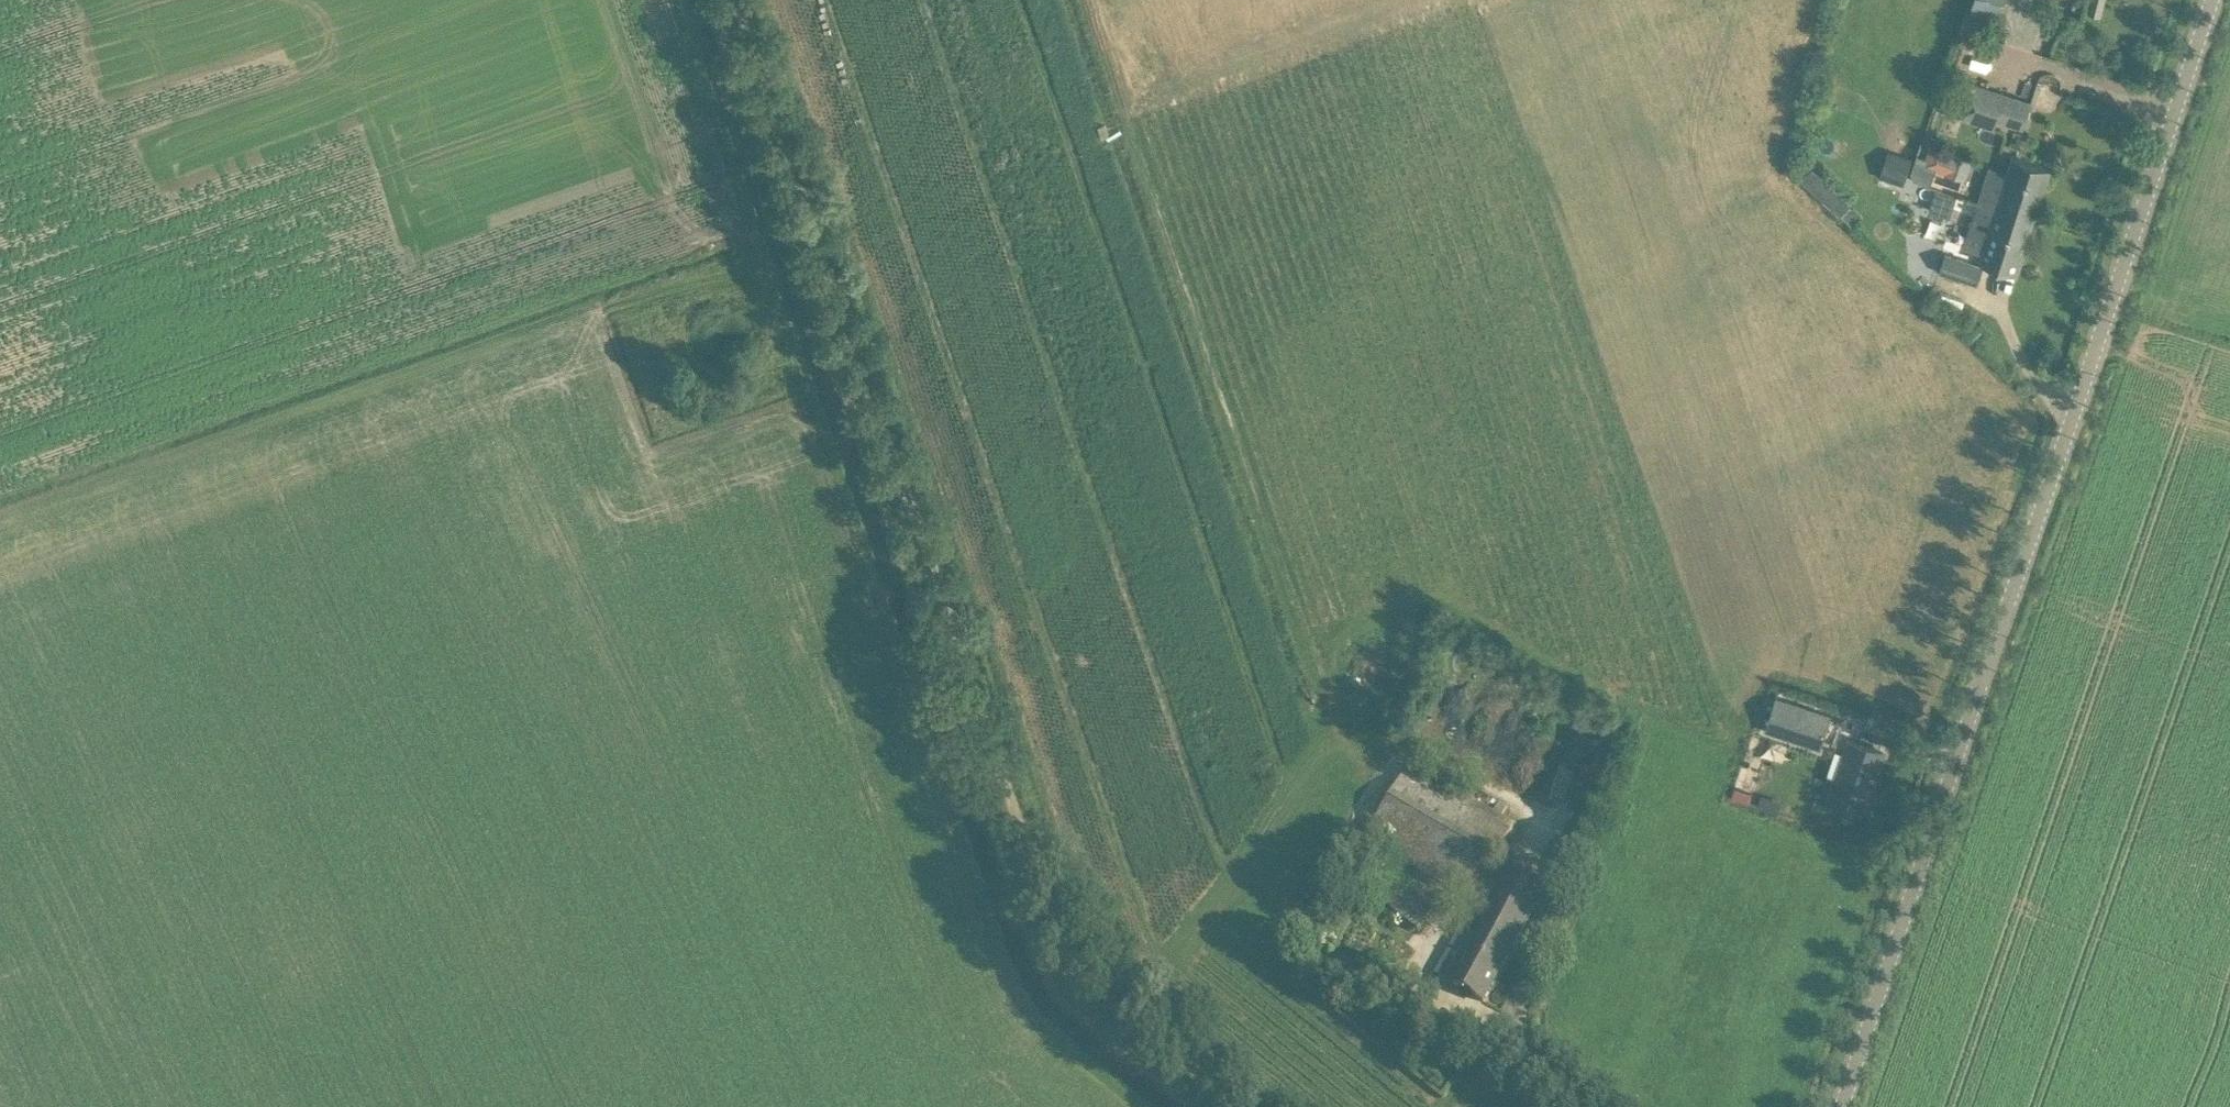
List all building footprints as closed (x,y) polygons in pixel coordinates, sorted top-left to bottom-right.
[(1993,0),(1974,0),(1971,10),(1988,16),(1993,0)] [(1997,119),(2023,128),(2032,101),(1970,81),(1959,116),(1994,128),(1997,119)] [(1917,154),(1911,172),(1923,184),(1930,186),(1935,170),(1945,173),(1945,171),(1965,179),(1972,159),(1930,142),(1925,157),(1917,154)] [(1878,176),(1903,183),(1910,156),(1885,149),(1878,176)] [(1977,260),(1985,263),(1996,266),(2017,273),(2051,168),(2013,156),(1996,208),(1978,202),(1964,247),(1980,252),(1977,260)] [(1818,174),(1807,186),(1826,203),(1837,192),(1818,174)] [(1984,265),(1945,253),(1939,272),(1978,284),(1984,265)] [(1767,728),(1820,746),(1830,714),(1777,697),(1767,728)] [(1884,750),(1863,743),(1850,739),(1830,797),(1864,808),(1884,750)] [(1514,824),(1495,813),(1410,767),(1368,842),(1490,908),(1474,936),(1462,930),(1452,947),(1465,954),(1449,982),(1484,1001),(1544,891),(1493,862),(1514,824)]
